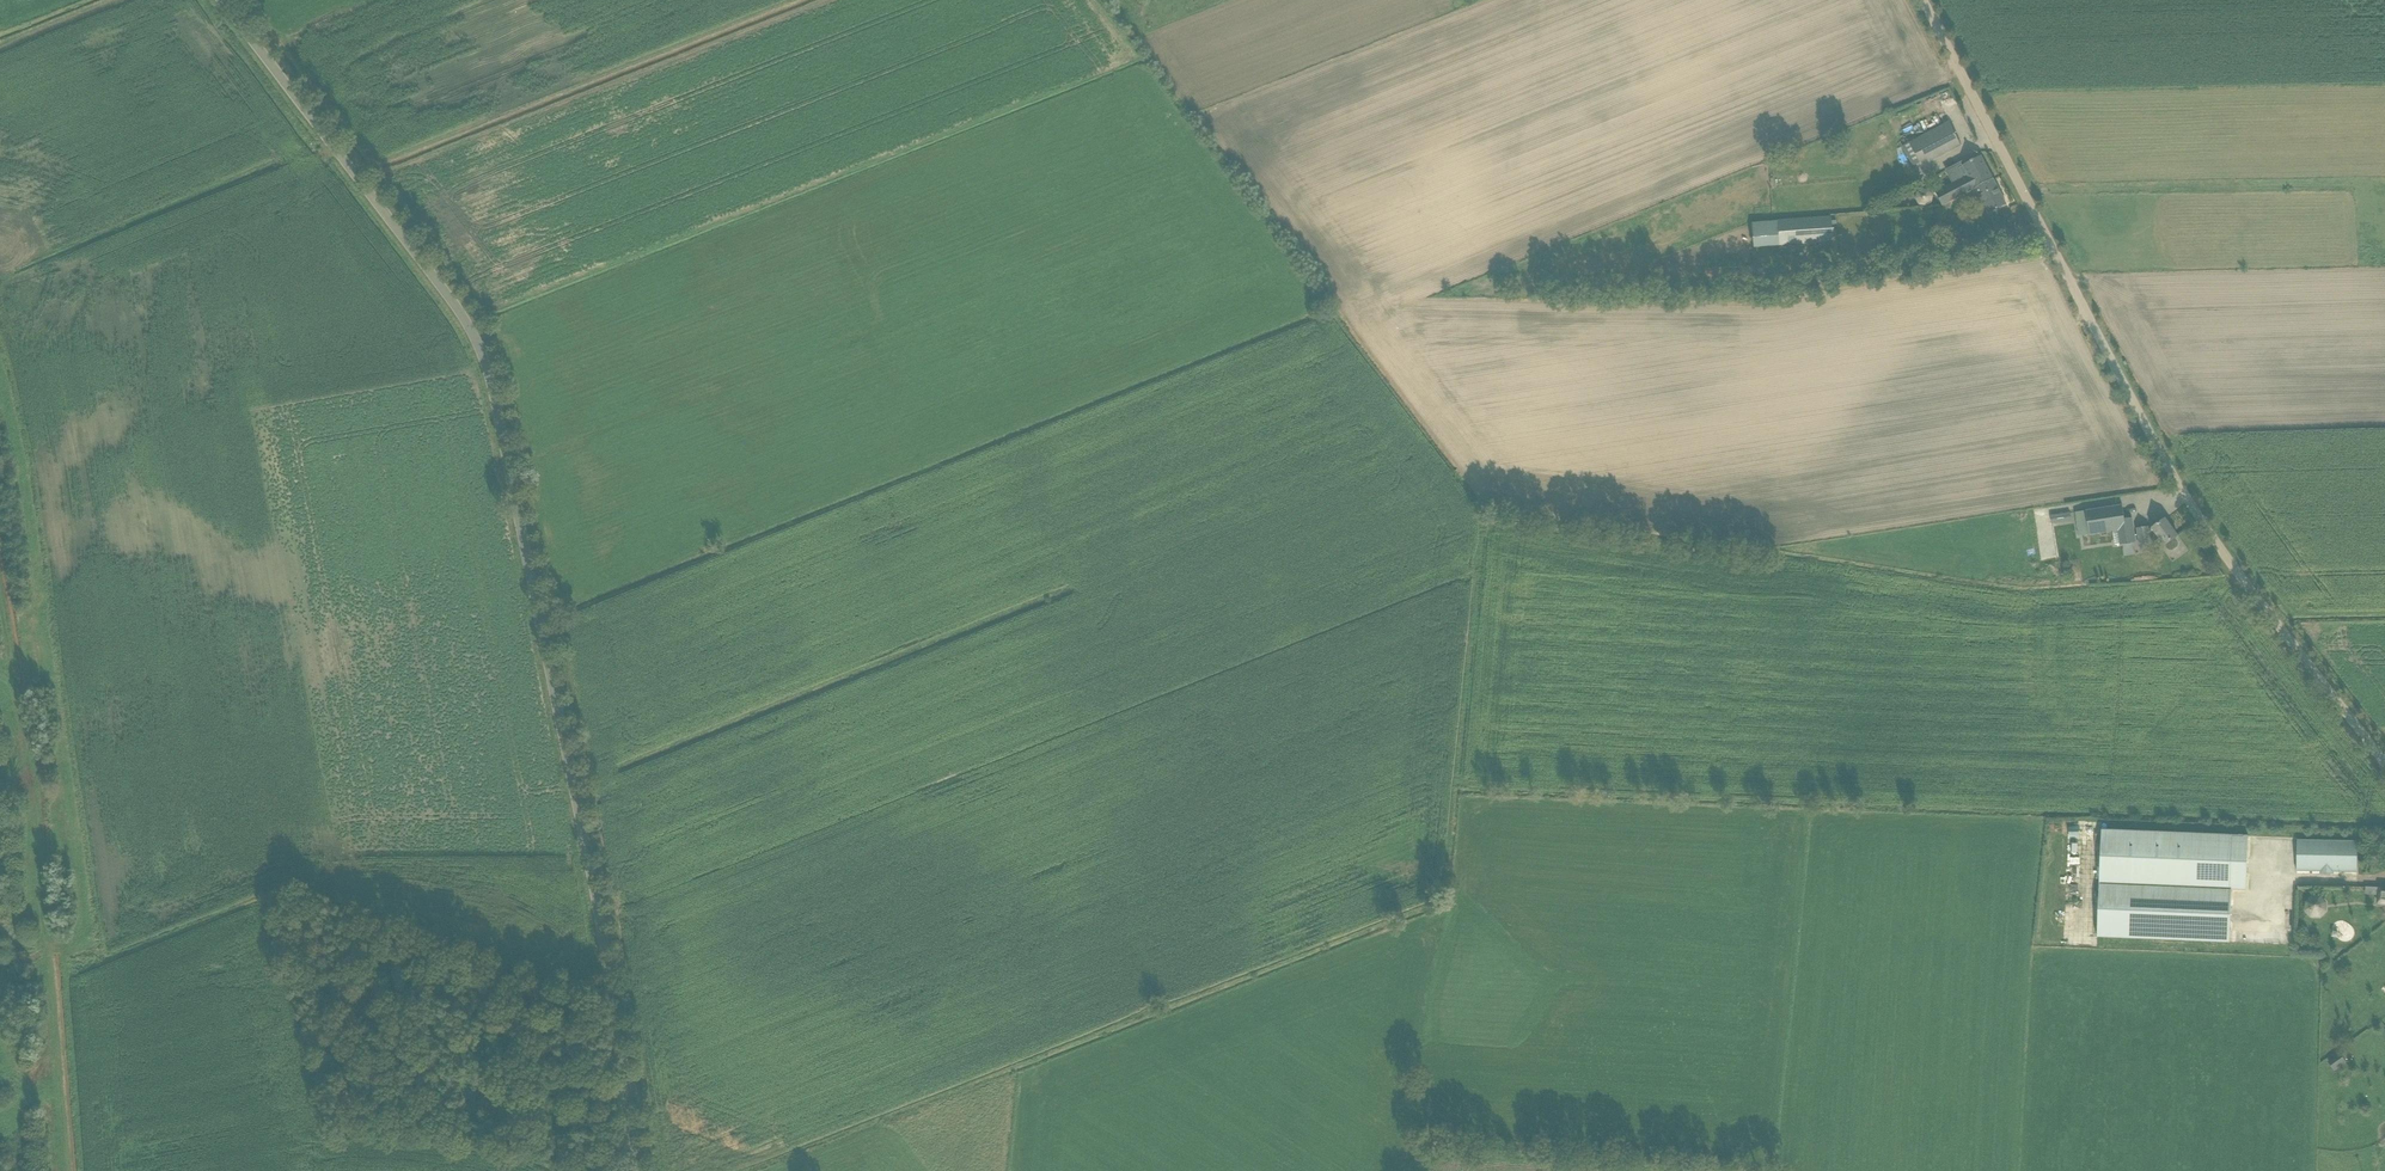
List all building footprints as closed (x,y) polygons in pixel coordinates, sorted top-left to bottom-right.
[(1949,122),(1909,143),(1920,163),(1960,142),(1949,122)] [(1949,203),(1960,198),(1960,197),(1993,180),(1981,156),(1963,166),(1970,180),(1956,187),(1944,193),(1938,196),(1943,206),(1945,210),(1951,207),(1949,203)] [(1960,197),(1960,198),(1965,208),(1972,204),(1975,210),(1984,206),(1988,215),(2006,205),(1993,180),(1960,197)] [(1751,223),(1753,247),(1832,241),(1831,217),(1751,223)] [(2075,512),(2079,536),(2089,534),(2113,531),(2115,546),(2136,543),(2132,518),(2124,519),(2122,505),(2086,511),(2075,512)] [(2051,515),(2050,515),(2052,523),(2071,520),(2070,512),(2051,515)] [(2151,545),(2151,541),(2157,537),(2164,546),(2165,546),(2168,550),(2172,550),(2178,547),(2179,543),(2176,538),(2178,536),(2166,519),(2152,529),(2150,531),(2149,529),(2137,530),(2139,546),(2151,545)] [(2083,823),(2082,834),(2092,834),(2093,823),(2083,823)] [(2102,830),(2097,937),(2230,943),(2232,890),(2246,890),(2248,836),(2102,830)] [(2320,874),(2333,874),(2333,872),(2357,872),(2357,841),(2297,840),(2297,871),(2320,871),(2320,874)] [(2294,944),(2294,930),(2281,929),(2281,944),(2294,944)] [(2339,1054),(2329,1061),(2334,1070),(2345,1063),(2339,1054)]
